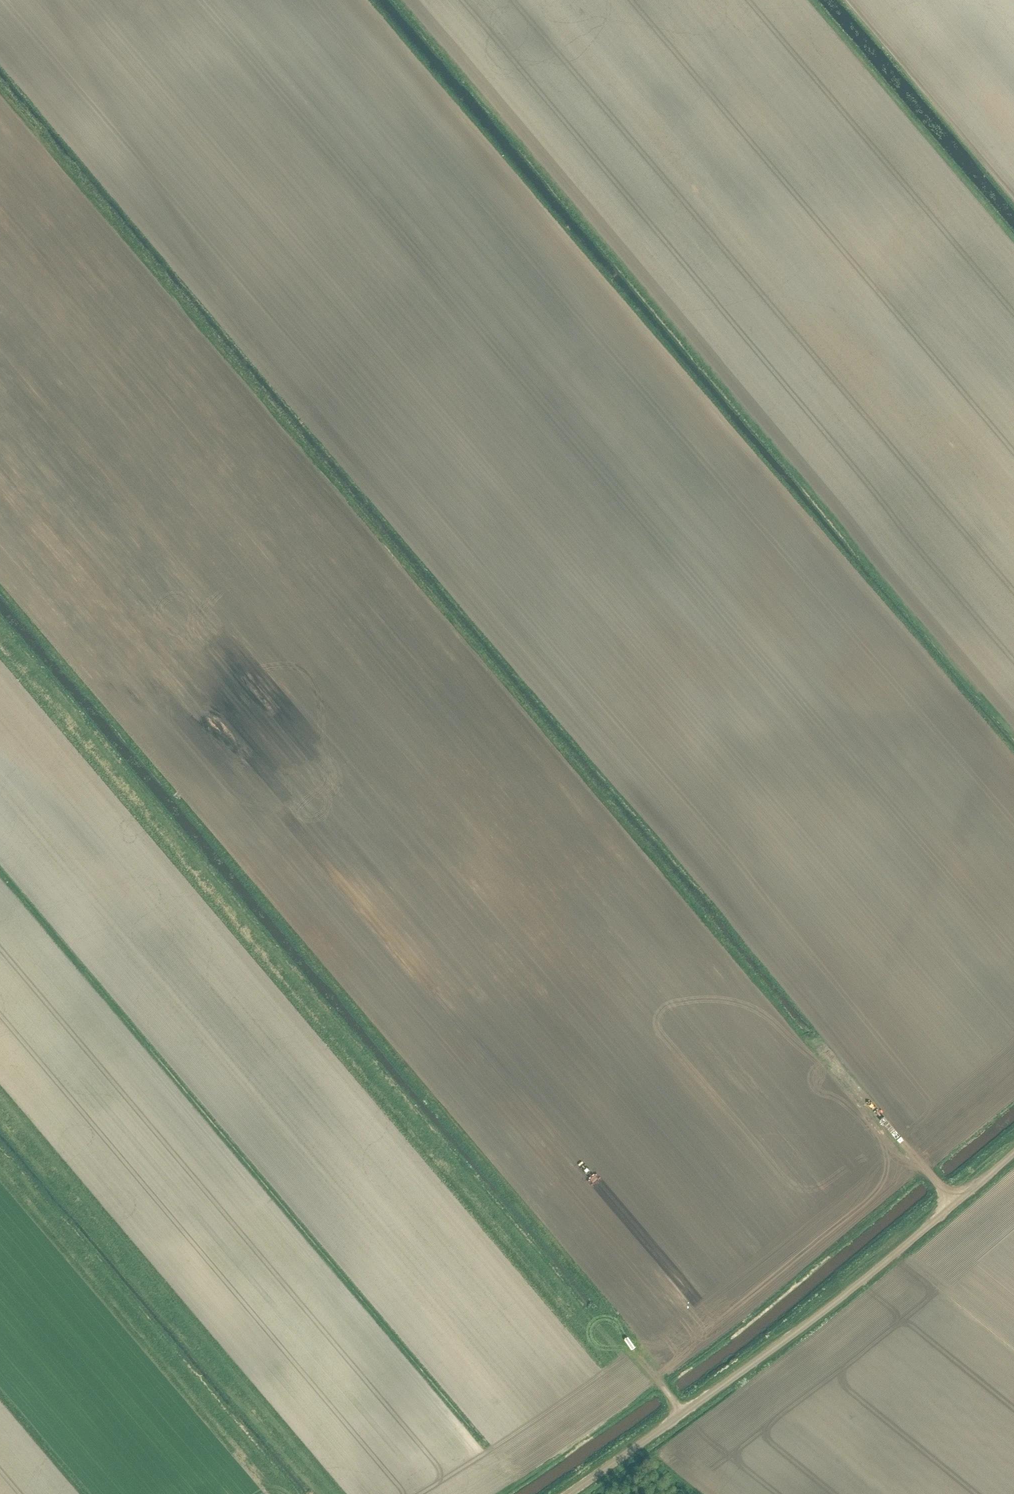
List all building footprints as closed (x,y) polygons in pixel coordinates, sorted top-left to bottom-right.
[(945,1173),(967,1158),(962,1150),(940,1165),(945,1173)]
